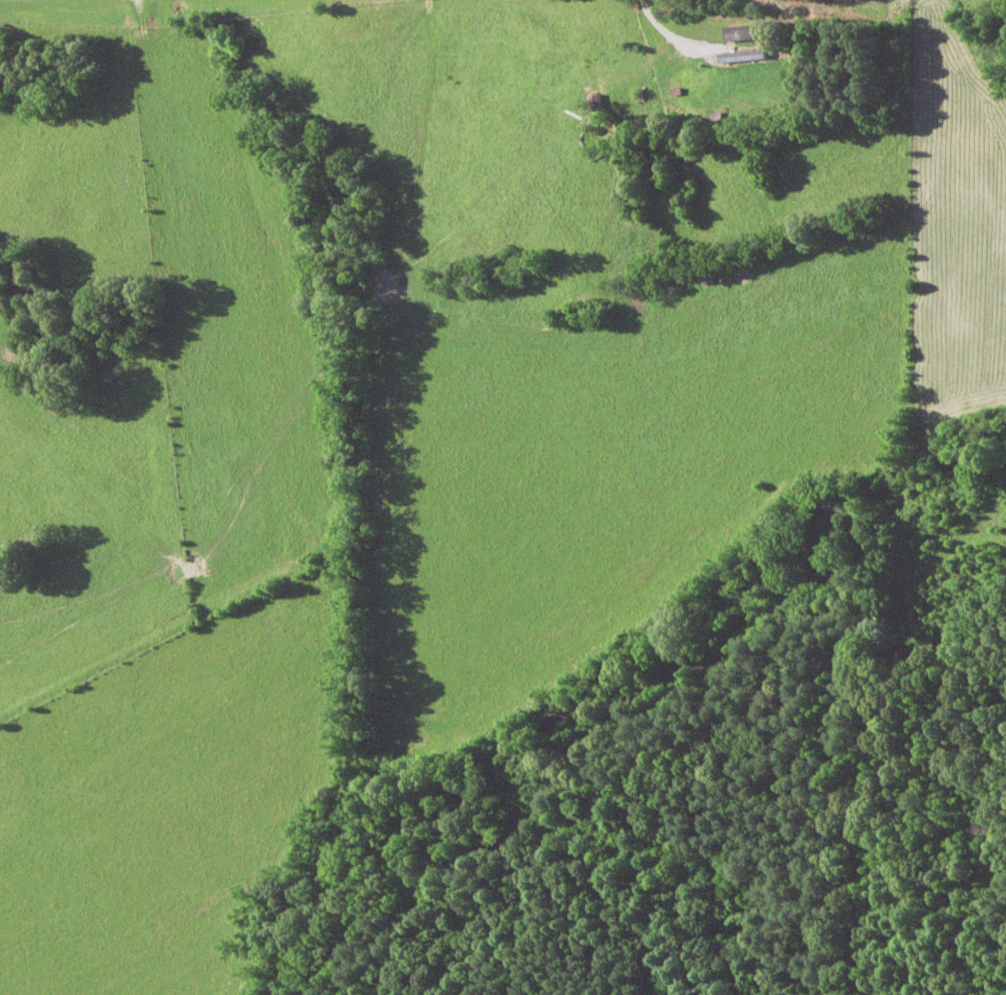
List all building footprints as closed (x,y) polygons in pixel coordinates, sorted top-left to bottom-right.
[(757,42),(757,27),(723,27),(723,42),(757,42)] [(589,97),(589,112),(600,112),(600,97),(589,97)]
